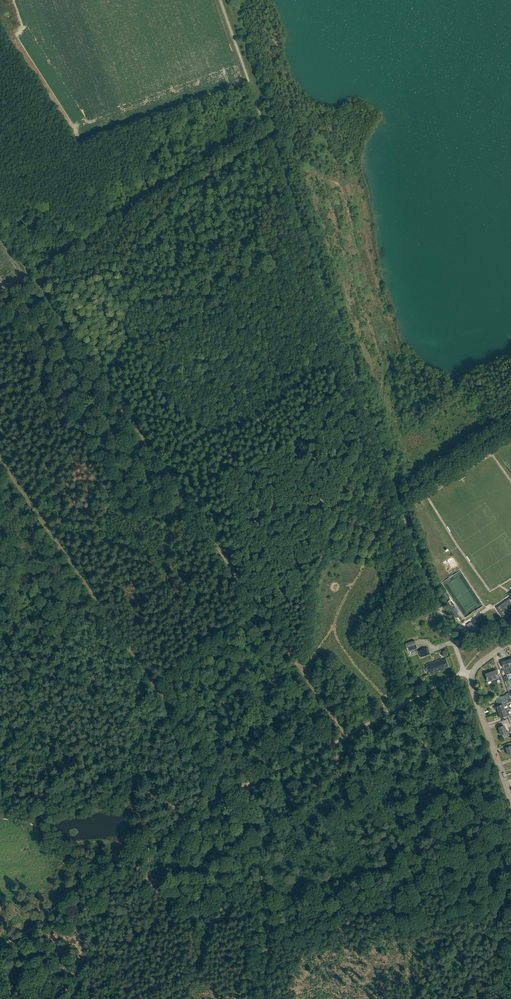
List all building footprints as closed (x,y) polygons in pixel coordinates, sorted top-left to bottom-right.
[(510,612),(510,598),(496,608),(503,617),(510,612)] [(406,652),(408,651),(417,648),(415,641),(405,644),(403,645),(406,652)] [(428,647),(421,650),(423,657),(430,654),(428,647)] [(442,661),(441,660),(436,662),(433,663),(426,665),(430,675),(434,674),(434,673),(440,671),(440,672),(445,670),(444,668),(448,667),(446,660),(442,661)] [(509,666),(507,660),(501,662),(506,674),(509,673),(510,673),(510,671),(509,666)] [(491,672),(495,685),(498,684),(496,679),(499,678),(496,670),(491,672)] [(493,686),(495,685),(491,672),(485,674),(488,682),(491,681),(493,686)] [(506,694),(506,695),(499,697),(501,702),(503,701),(510,698),(508,693),(506,694)] [(496,707),(498,712),(507,709),(507,710),(509,709),(509,708),(509,707),(509,705),(508,704),(507,704),(507,703),(510,702),(510,698),(503,701),(504,704),(496,707)] [(508,716),(509,718),(510,718),(510,715),(509,715),(507,710),(507,709),(498,712),(500,718),(507,716),(508,716)] [(506,733),(504,725),(498,727),(501,735),(502,734),(503,737),(510,735),(508,732),(506,733)]
